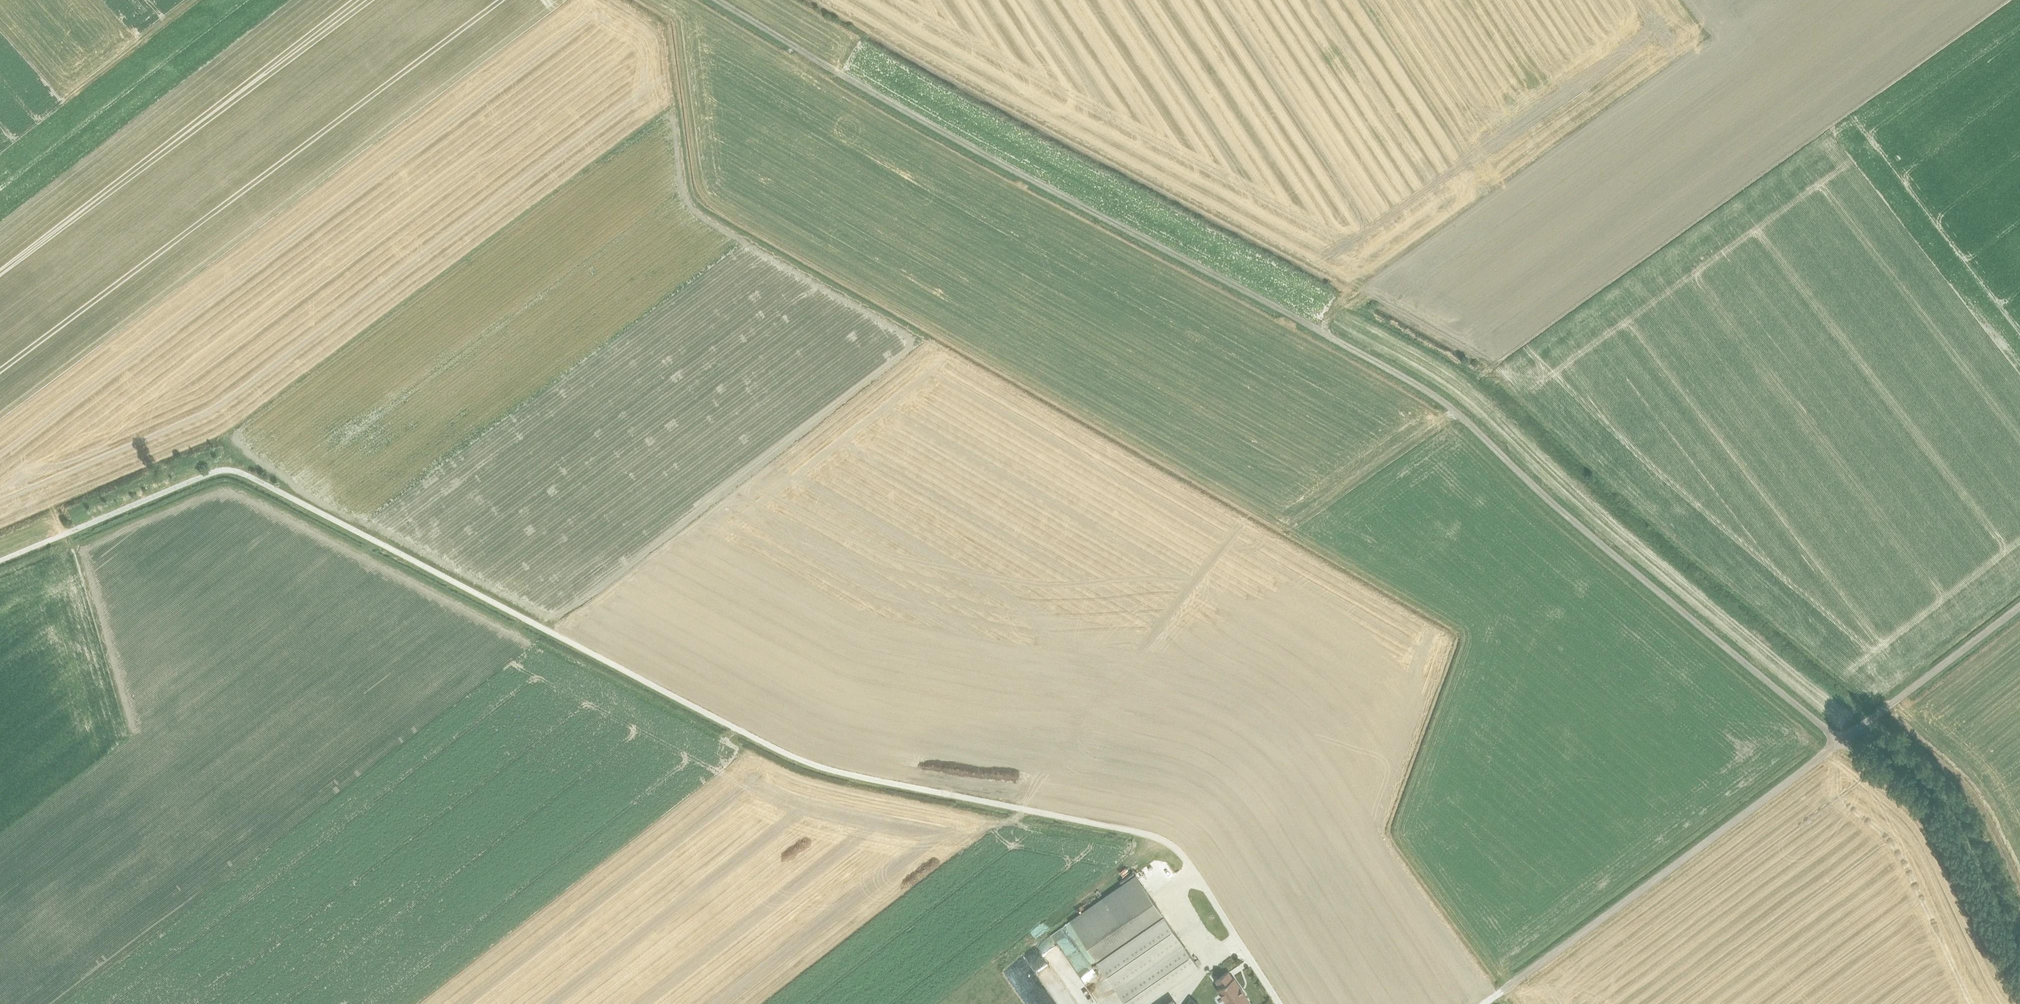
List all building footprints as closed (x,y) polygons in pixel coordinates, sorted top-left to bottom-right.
[(1126,1003),(1146,1003),(1200,967),(1199,965),(1202,963),(1198,958),(1195,960),(1136,875),(1069,921),(1126,1003)] [(1053,935),(1032,948),(1039,960),(1046,956),(1060,979),(1074,970),(1053,935)] [(1215,980),(1220,987),(1217,989),(1227,1003),(1247,1003),(1250,1002),(1244,994),(1245,994),(1234,977),(1233,978),(1228,971),(1215,980)]
